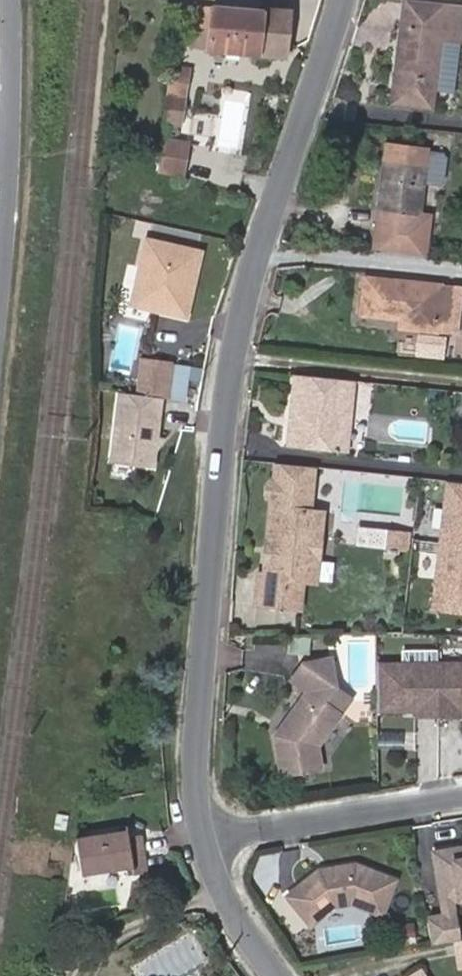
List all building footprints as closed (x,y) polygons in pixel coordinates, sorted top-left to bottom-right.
[(414,0),(403,0),(391,102),(433,107),(440,38),(460,40),(461,25),(461,5),(414,0)] [(193,48),(210,49),(212,8),(196,7),(193,48)] [(210,49),(285,54),(288,12),(212,8),(210,49)] [(188,68),(171,65),(163,121),(180,123),(188,68)] [(156,154),(155,168),(180,171),(184,139),(158,136),(156,154)] [(427,148),(385,144),(378,212),(383,213),(382,222),(378,222),(374,252),(423,257),(428,216),(420,215),(427,148)] [(178,320),(196,256),(142,241),(128,290),(147,295),(142,310),(178,320)] [(440,303),(459,306),(461,287),(365,275),(361,314),(401,318),(400,326),(436,330),(440,303)] [(142,310),(147,295),(128,290),(124,305),(142,310)] [(456,332),(459,306),(440,303),(436,330),(456,332)] [(144,401),(156,368),(146,366),(134,398),(144,401)] [(161,406),(173,371),(156,368),(144,401),(158,405),(161,406)] [(300,427),(294,426),(292,446),(349,452),(357,379),(300,373),(295,418),(300,419),(300,427)] [(139,472),(158,405),(144,401),(134,398),(117,393),(98,461),(139,472)] [(266,495),(271,499),(267,541),(271,544),(270,560),(265,565),(264,574),(258,574),(256,604),(300,608),(303,579),(304,561),(318,562),(322,512),(310,511),(314,467),(275,463),(273,480),(267,484),(266,495)] [(434,479),(417,604),(461,610),(461,482),(434,479)] [(371,546),(386,548),(389,528),(373,527),(371,546)] [(303,579),(316,580),(318,562),(304,561),(303,579)] [(323,561),(321,581),(336,582),(337,562),(323,561)] [(310,654),(312,637),(293,635),(291,652),(310,654)] [(278,733),(272,733),(278,772),(317,768),(314,745),(313,739),(319,738),(338,713),(322,701),(334,687),(331,658),(303,661),(291,677),(306,689),(281,721),(285,724),(278,733)] [(450,708),(457,708),(461,709),(461,662),(376,662),(376,710),(413,709),(419,709),(419,716),(449,715),(450,708)] [(281,721),(272,733),(278,733),(285,724),(281,721)] [(129,830),(78,837),(83,873),(134,866),(133,853),(146,851),(143,834),(130,836),(129,830)] [(146,851),(133,853),(134,866),(135,871),(148,869),(146,851)] [(434,859),(443,908),(453,906),(461,904),(461,854),(434,859)] [(321,869),(290,897),(314,924),(337,904),(354,901),(384,913),(398,879),(358,864),(321,869)] [(455,919),(453,906),(443,908),(446,921),(455,919)] [(460,947),(455,919),(446,921),(429,924),(433,951),(459,947),(460,947)] [(412,929),(396,932),(399,950),(414,948),(412,929)]
